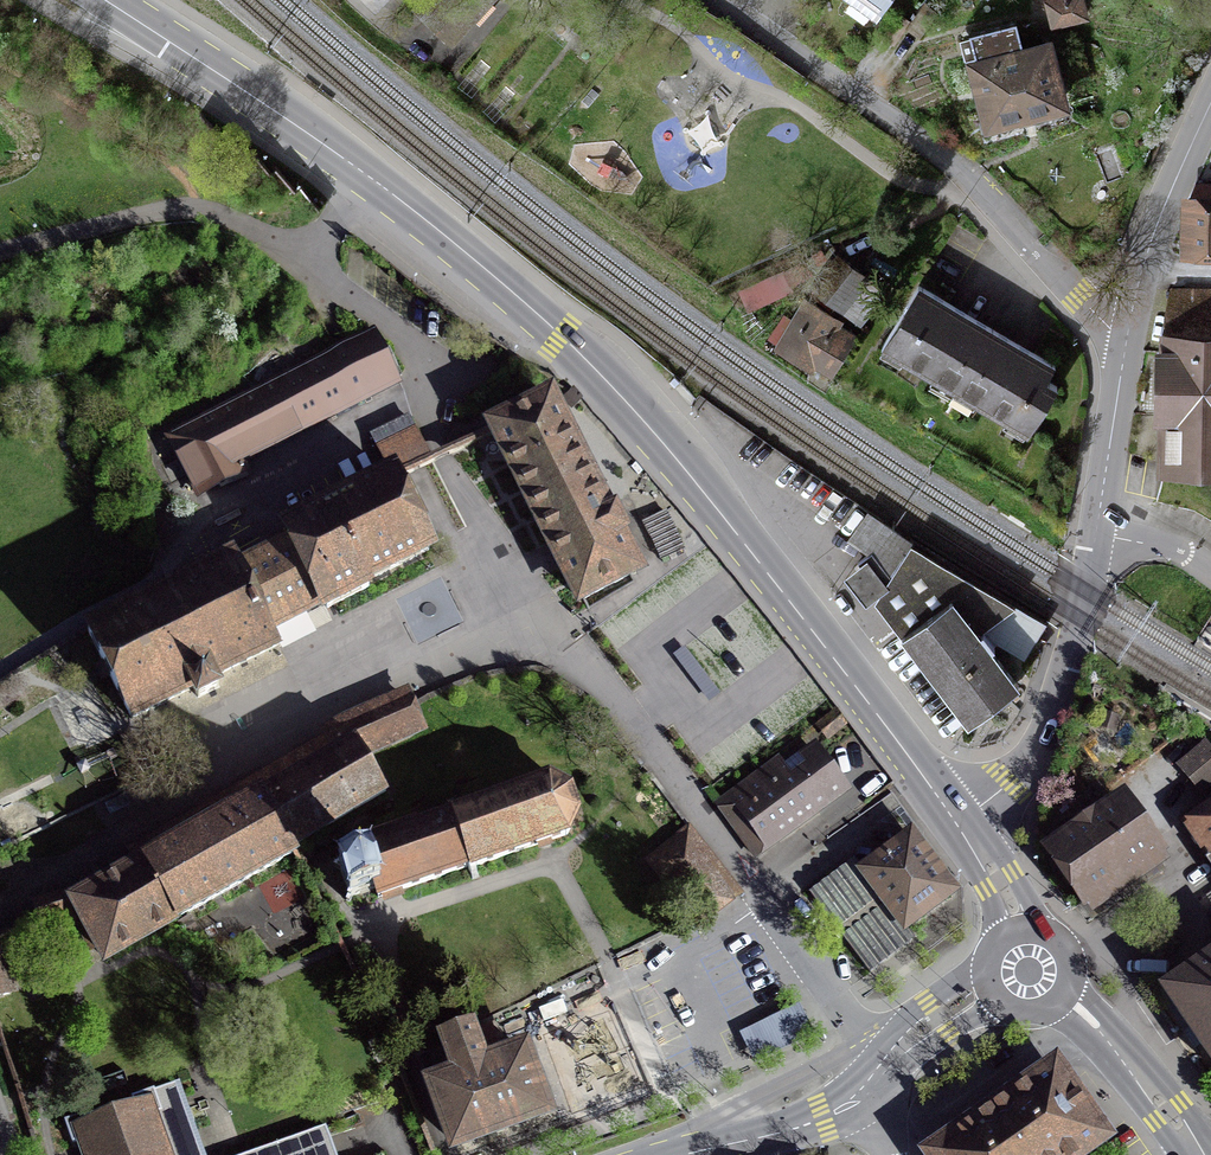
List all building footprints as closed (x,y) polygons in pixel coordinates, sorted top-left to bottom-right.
[(882,24),(899,0),(848,0),(882,24)] [(1056,25),(1086,18),(1081,0),(1050,0),(1056,25)] [(970,60),(986,130),(1071,111),(1055,40),(1025,48),(1019,22),(964,34),(970,60)] [(1179,266),(1210,266),(1210,201),(1180,201),(1179,266)] [(854,263),(824,303),(860,330),(890,290),(854,263)] [(948,396),(985,330),(914,291),(877,356),(948,396)] [(1210,466),(1210,292),(1172,291),(1171,349),(1158,349),(1157,415),(1167,415),(1166,465),(1210,466)] [(826,383),(854,339),(801,306),(773,350),(826,383)] [(985,330),(948,396),(1020,436),(1049,386),(1040,381),(1049,366),(985,330)] [(378,332),(216,413),(242,464),(403,382),(378,332)] [(581,603),(639,573),(622,538),(630,534),(617,509),(609,513),(551,401),(493,431),(538,519),(581,603)] [(246,473),(242,464),(216,413),(164,439),(194,499),(246,473)] [(427,461),(411,430),(378,446),(394,477),(427,461)] [(394,477),(276,537),(309,600),(320,594),(327,608),(349,597),(367,588),(364,582),(430,548),(394,477)] [(878,523),(867,542),(859,554),(865,559),(838,578),(861,609),(871,602),(901,637),(903,634),(950,597),(978,632),(1026,664),(1046,629),(878,523)] [(309,600),(276,537),(264,543),(267,547),(238,561),(267,621),(309,600)] [(86,631),(132,718),(194,687),(198,697),(219,686),(214,677),(279,644),(267,621),(238,561),(232,549),(223,554),(227,562),(194,578),(193,575),(185,579),(186,582),(86,631)] [(950,597),(903,634),(969,720),(1017,683),(978,632),(950,597)] [(324,734),(335,754),(357,744),(363,752),(418,727),(410,709),(404,696),(373,710),(349,721),(324,734)] [(1176,769),(1201,794),(1210,785),(1210,749),(1204,742),(1176,769)] [(390,801),(363,752),(357,744),(335,754),(308,771),(205,829),(145,864),(79,897),(75,893),(37,904),(42,926),(67,917),(84,911),(90,922),(109,957),(295,852),(390,801)] [(774,833),(839,785),(818,757),(804,767),(797,758),(769,779),(763,770),(717,804),(757,857),(779,840),(774,833)] [(478,877),(475,866),(566,834),(576,814),(570,793),(550,782),(501,799),(495,784),(491,786),(492,791),(455,804),(453,798),(447,800),(452,816),(404,832),(401,824),(365,836),(368,845),(360,848),(363,858),(342,866),(335,863),(333,866),(340,869),(349,893),(346,899),(349,901),(352,895),(374,887),(380,886),(383,896),(395,892),(468,867),(472,879),(478,877)] [(1206,859),(1210,856),(1210,803),(1184,822),(1206,859)] [(1124,804),(1054,851),(1098,917),(1128,896),(1124,890),(1163,864),(1124,804)] [(655,861),(696,914),(732,893),(688,836),(655,861)] [(950,891),(913,840),(870,872),(860,859),(812,894),(865,966),(911,932),(905,924),(950,891)] [(0,954),(0,995),(13,990),(0,954)] [(1167,991),(1210,1055),(1210,961),(1167,991)] [(800,1004),(740,1033),(755,1064),(814,1035),(800,1004)] [(433,1083),(455,1143),(545,1111),(523,1051),(488,1064),(474,1025),(446,1035),(439,1038),(451,1069),(457,1067),(460,1074),(433,1083)] [(1027,1091),(968,1132),(936,1154),(1082,1154),(1104,1139),(1056,1071),(1027,1091)] [(176,1088),(153,1096),(67,1127),(77,1154),(200,1154),(176,1088)] [(324,1126),(245,1154),(334,1154),(324,1126)]
